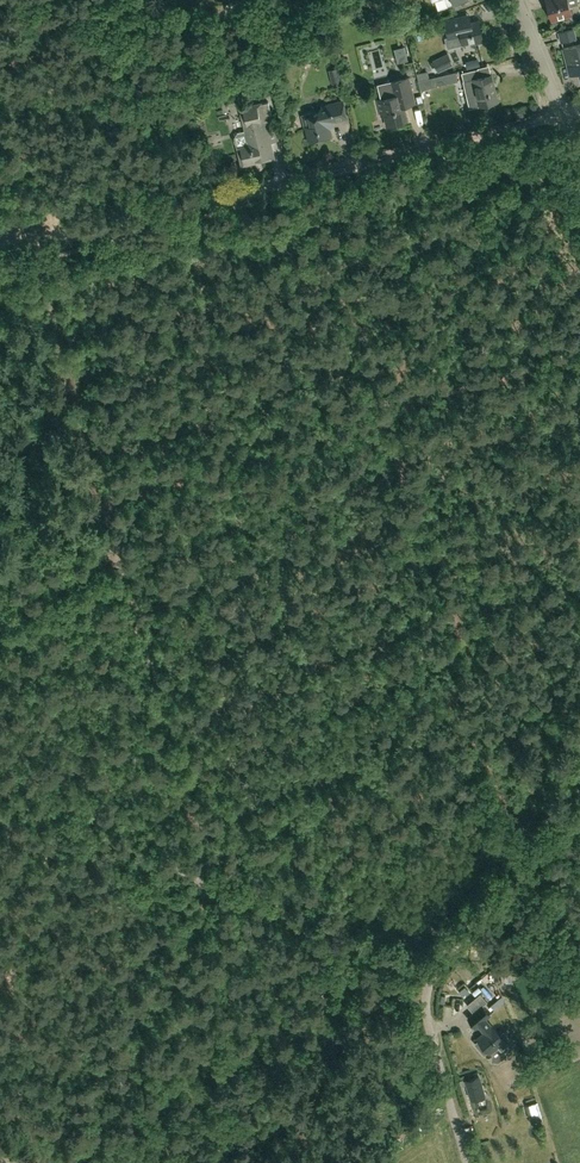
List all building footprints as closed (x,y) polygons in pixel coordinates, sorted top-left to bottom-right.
[(432,1),(435,0),(438,9),(454,3),(461,0),(432,0),(432,1)] [(571,14),(569,6),(578,4),(577,0),(546,0),(551,19),(571,14)] [(471,21),(469,13),(444,19),(448,37),(460,34),(462,43),(470,41),(471,43),(483,40),(478,20),(471,21)] [(558,31),(560,42),(577,37),(574,27),(558,31)] [(560,49),(565,66),(574,63),(579,80),(579,44),(560,49)] [(448,53),(432,60),(437,72),(454,64),(448,53)] [(480,76),(478,68),(461,72),(470,107),(498,100),(491,73),(480,76)] [(456,70),(447,72),(449,80),(449,82),(458,80),(456,70)] [(415,103),(412,91),(408,76),(391,80),(395,95),(377,99),(382,116),(385,115),(387,125),(407,120),(404,106),(415,103)] [(421,98),(427,97),(425,89),(437,85),(435,76),(417,80),(420,90),(421,98)] [(443,88),(430,92),(433,101),(446,97),(443,88)] [(271,155),(265,131),(275,128),(269,100),(242,106),(248,132),(239,134),(236,139),(238,146),(239,146),(243,162),(271,155)] [(346,116),(342,100),(322,105),(318,113),(314,114),(313,111),(301,115),(304,126),(306,126),(309,139),(331,134),(329,126),(333,119),(346,116)] [(473,1012),(468,1017),(475,1026),(477,1025),(483,1032),(477,1037),(478,1039),(474,1043),(484,1054),(488,1050),(489,1052),(491,1051),(497,1046),(500,1049),(501,1050),(502,1049),(513,1040),(504,1030),(500,1034),(492,1024),(492,1025),(486,1017),(490,1014),(482,1005),(473,1012)] [(471,1098),(486,1094),(480,1075),(465,1080),(471,1098)] [(540,1097),(531,1099),(536,1119),(544,1117),(540,1097)]
